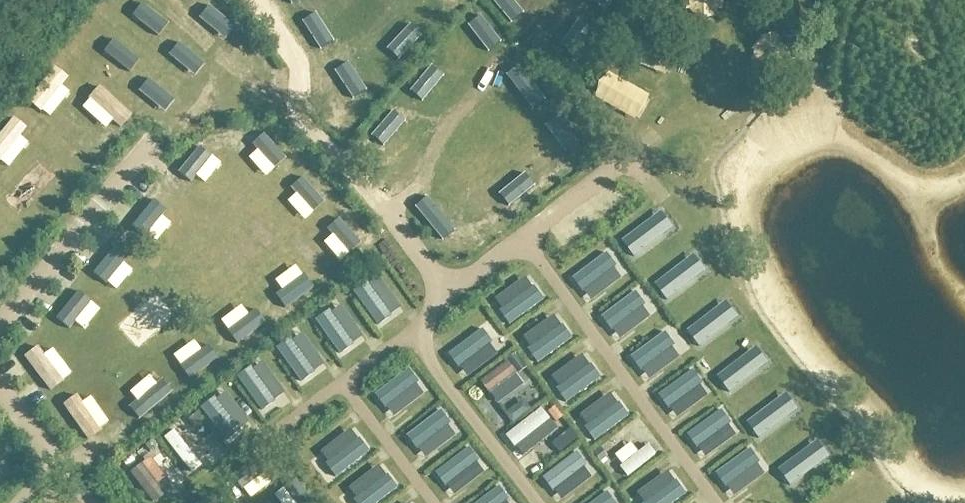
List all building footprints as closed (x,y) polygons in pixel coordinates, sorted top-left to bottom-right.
[(522,4),(510,13),(521,27),(533,18),(522,4)] [(574,173),(585,166),(558,125),(547,132),(574,173)] [(529,148),(515,154),(531,188),(544,182),(529,148)] [(492,179),(479,192),(490,204),(504,191),(492,179)] [(652,218),(622,240),(634,256),(664,234),(652,218)] [(422,226),(444,267),(458,260),(435,219),(422,226)] [(606,253),(573,279),(582,291),(616,266),(606,253)] [(386,260),(375,267),(387,287),(398,280),(386,260)] [(685,261),(655,284),(667,300),(697,277),(685,261)] [(392,316),(367,282),(354,292),(379,326),(392,316)] [(534,288),(500,312),(509,325),(544,301),(534,288)] [(635,292),(601,317),(611,330),(645,305),(635,292)] [(157,327),(172,312),(159,298),(144,313),(157,327)] [(717,308),(687,331),(699,347),(729,324),(717,308)] [(354,345),(329,310),(316,320),(340,354),(354,345)] [(367,346),(379,341),(370,320),(358,325),(367,346)] [(562,326),(528,350),(537,363),(572,339),(562,326)] [(483,330),(450,355),(459,368),(493,343),(483,330)] [(665,333),(631,358),(640,371),(674,346),(665,333)] [(314,373),(290,339),(277,348),(301,382),(314,373)] [(747,354),(717,377),(729,393),(759,370),(747,354)] [(492,390),(517,370),(507,358),(482,378),(492,390)] [(591,366),(557,390),(567,403),(601,379),(591,366)] [(275,402),(251,368),(238,377),(263,411),(275,402)] [(409,370),(375,395),(385,408),(418,382),(409,370)] [(694,371),(660,395),(669,408),(703,384),(694,371)] [(399,423),(433,402),(424,386),(389,407),(399,423)] [(605,389),(578,408),(587,419),(613,400),(605,389)] [(240,431),(214,398),(202,408),(227,441),(240,431)] [(513,420),(531,407),(525,398),(506,411),(513,420)] [(777,400),(746,423),(758,439),(789,416),(777,400)] [(620,404),(586,429),(595,442),(629,417),(620,404)] [(441,411),(407,436),(417,449),(450,424),(441,411)] [(722,411),(688,436),(697,449),(732,424),(722,411)] [(519,457),(560,429),(549,413),(508,441),(519,457)] [(360,440),(326,465),(336,478),(369,452),(360,440)] [(632,478),(660,455),(649,442),(621,465),(632,478)] [(808,447),(778,470),(790,486),(820,463),(808,447)] [(470,449),(437,474),(446,487),(480,461),(470,449)] [(751,450),(717,474),(726,487),(760,463),(751,450)] [(577,453),(544,478),(553,491),(587,466),(577,453)] [(354,501),(356,502),(379,502),(398,489),(388,476),(354,501)] [(647,502),(674,502),(686,495),(677,482),(647,502)] [(480,502),(506,502),(510,500),(500,487),(480,502)] [(594,502),(615,502),(607,493),(594,502)] [(284,500),(273,494),(268,502),(282,502),(284,500)]
